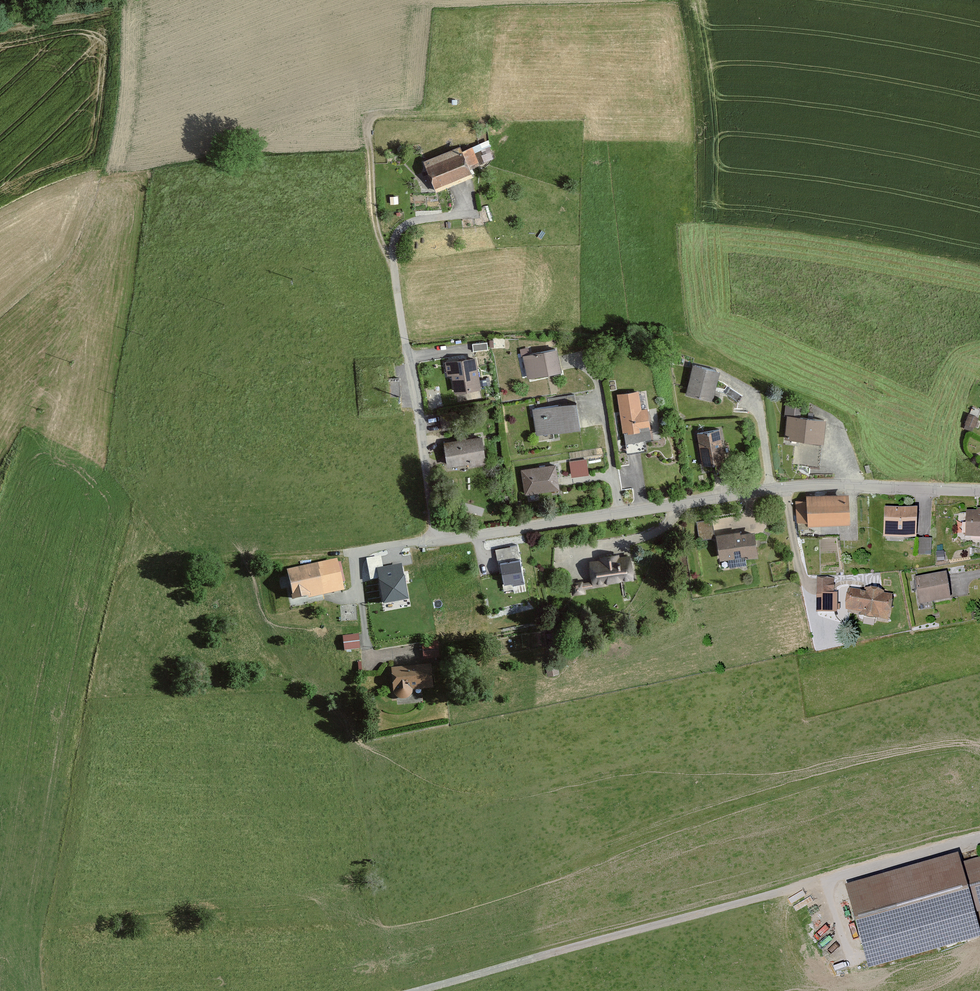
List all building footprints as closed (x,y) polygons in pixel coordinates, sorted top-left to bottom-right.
[(473,168),(494,160),(490,142),(465,152),(464,148),(425,163),(438,193),(477,177),(473,168)] [(473,345),(474,352),(488,350),(487,343),(473,345)] [(565,373),(561,351),(525,357),(529,380),(565,373)] [(484,391),(480,359),(446,364),(448,378),(454,377),(457,395),(484,391)] [(716,402),(724,373),(696,366),(688,395),(716,402)] [(428,382),(432,402),(443,400),(439,380),(428,382)] [(644,412),(641,393),(619,396),(624,435),(627,435),(628,444),(626,444),(628,454),(647,451),(646,443),(663,441),(659,410),(644,412)] [(584,431),(581,405),(535,411),(538,437),(584,431)] [(828,445),(831,421),(805,418),(806,407),(786,405),(783,435),(789,436),(788,441),(828,445)] [(974,428),(978,419),(970,415),(966,425),(974,428)] [(728,463),(724,432),(701,435),(704,465),(728,463)] [(489,465),(485,438),(446,443),(450,470),(489,465)] [(590,475),(588,461),(571,463),(573,478),(590,475)] [(562,491),(559,466),(523,471),(526,496),(562,491)] [(856,526),(854,495),(809,497),(809,502),(797,503),(799,526),(811,525),(812,528),(856,526)] [(918,540),(919,512),(885,510),(884,538),(918,540)] [(968,514),(967,538),(979,538),(979,514),(968,514)] [(714,540),(712,523),(698,525),(700,541),(714,540)] [(745,537),(744,534),(721,537),(724,563),(762,557),(759,535),(745,537)] [(919,551),(932,551),(933,536),(919,535),(919,551)] [(517,543),(495,548),(503,588),(526,583),(517,543)] [(633,580),(630,558),(592,563),(595,585),(633,580)] [(347,591),(340,561),(290,572),(297,602),(347,591)] [(402,561),(376,566),(384,603),(409,598),(402,561)] [(953,601),(949,575),(918,579),(921,605),(953,601)] [(834,597),(833,580),(817,581),(818,598),(834,597)] [(893,624),(897,597),(850,590),(847,613),(863,615),(863,619),(893,624)] [(361,650),(359,635),(343,638),(346,652),(361,650)] [(561,675),(559,664),(547,666),(549,677),(561,675)] [(438,690),(435,667),(393,671),(396,699),(415,697),(414,693),(438,690)] [(962,856),(847,888),(871,970),(979,940),(979,925),(977,915),(979,914),(979,859),(965,864),(962,856)]
